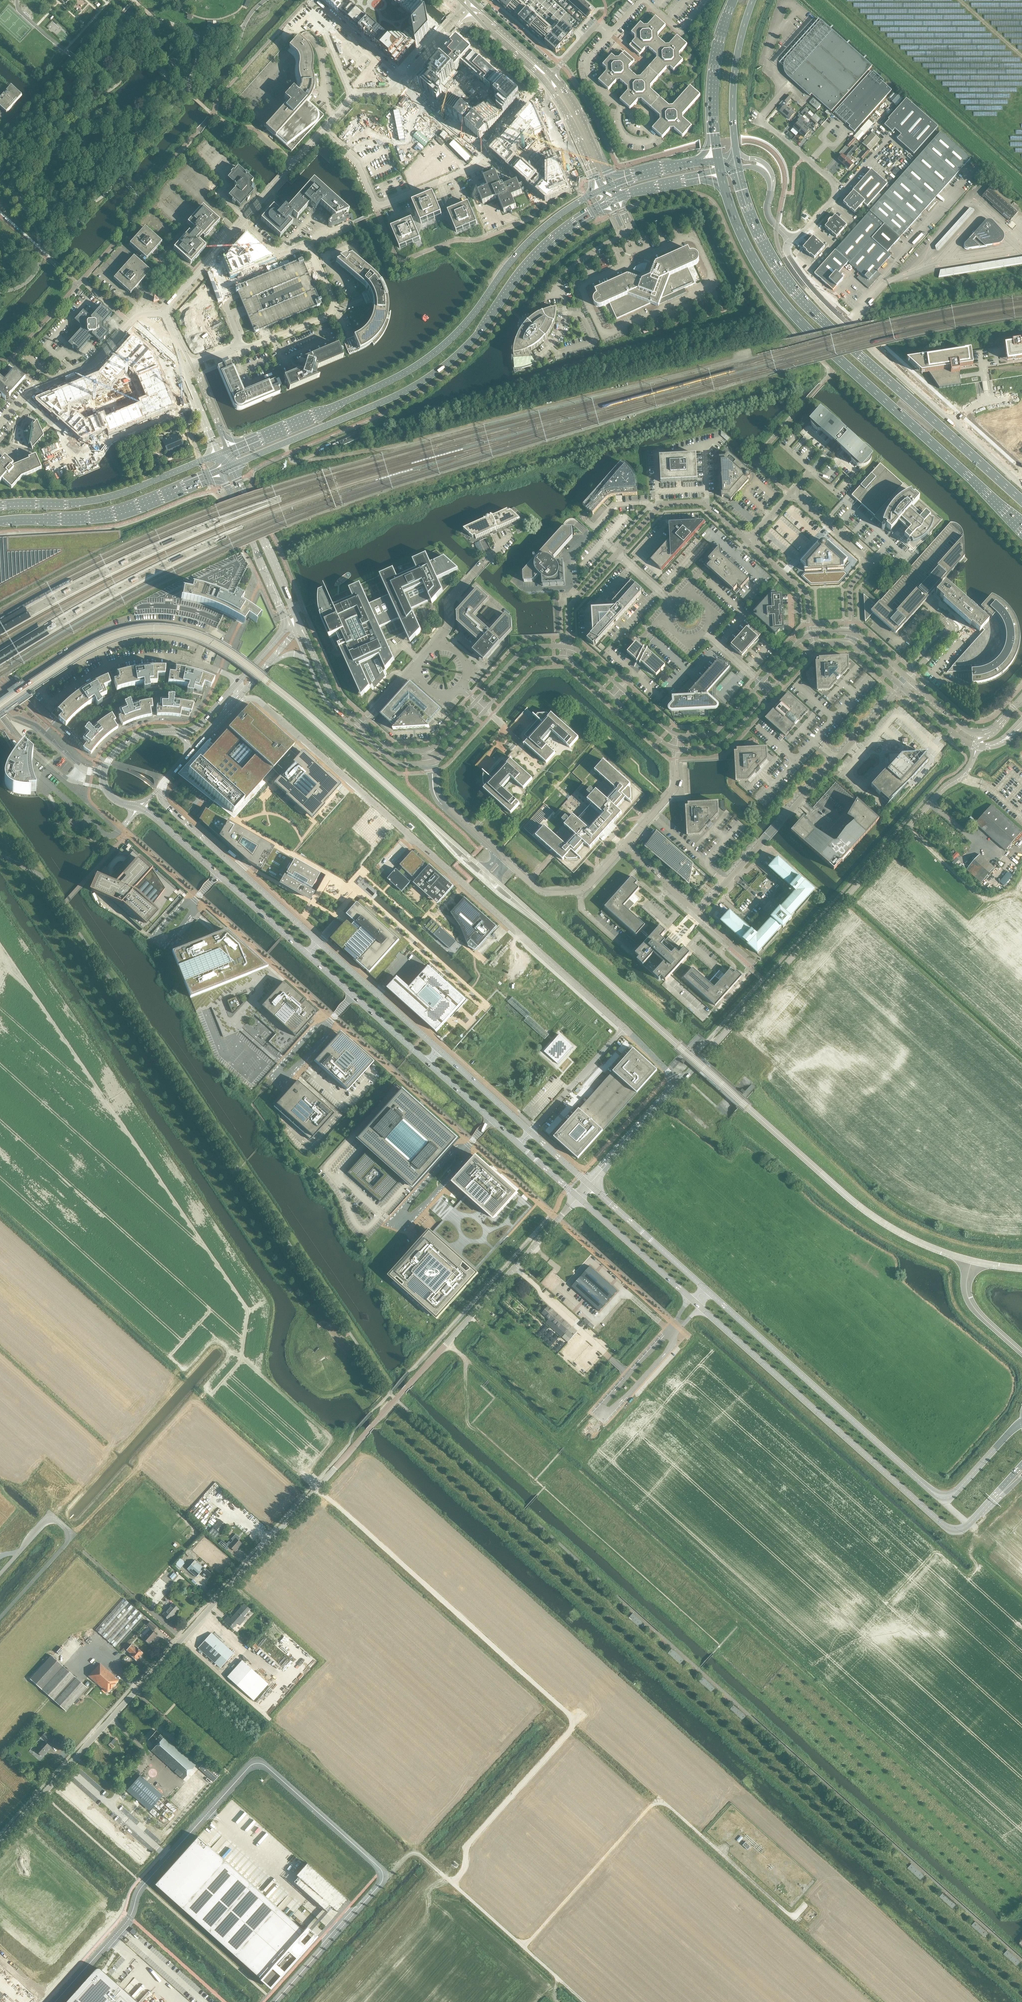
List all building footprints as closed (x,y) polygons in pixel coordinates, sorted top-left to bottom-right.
[(251,0),(247,0),(246,2),(244,6),(249,8),(251,4),(252,1),(251,0)] [(412,0),(325,0),(339,13),(350,23),(351,24),(353,25),(354,27),(360,32),(366,37),(367,38),(369,40),(371,41),(376,46),(381,51),(382,52),(387,56),(389,57),(389,58),(390,59),(399,66),(421,42),(422,40),(425,37),(426,36),(430,32),(427,14),(427,13),(412,0)] [(544,43),(556,53),(573,33),(563,24),(553,34),(516,0),(497,0),(544,43)] [(574,8),(575,8),(575,7),(579,10),(577,12),(578,12),(586,3),(583,0),(581,0),(574,8)] [(586,3),(578,12),(582,16),(590,7),(586,3)] [(590,7),(582,16),(583,14),(587,17),(587,18),(594,10),(590,7)] [(617,20),(625,11),(621,8),(613,16),(617,20)] [(635,40),(630,46),(629,46),(640,55),(645,49),(646,49),(648,49),(649,49),(653,52),(656,48),(657,48),(662,42),(660,41),(659,39),(658,39),(658,35),(665,26),(661,22),(660,21),(655,17),(648,26),(644,26),(640,23),(631,33),(635,36),(635,40)] [(306,21),(296,31),(300,35),(309,25),(306,21)] [(787,76),(810,96),(810,95),(811,94),(831,111),(871,66),(821,21),(786,60),(784,64),(784,68),(785,72),(787,76)] [(665,45),(664,45),(662,42),(657,48),(656,48),(653,52),(656,55),(657,59),(649,68),(659,76),(666,68),(670,68),(674,71),(683,61),(679,58),(679,54),(687,45),(677,36),(669,45),(665,45)] [(286,101),(285,103),(264,126),(291,151),(324,116),(307,101),(310,98),(312,93),(313,89),(314,84),(314,80),(313,75),(312,73),(312,70),(312,68),(313,64),(313,60),(312,56),(311,52),(309,49),(307,45),(304,42),(298,37),(289,47),(295,53),(296,55),(298,57),(299,60),(299,63),(299,65),(298,69),(298,72),(299,76),(299,79),(300,82),(300,85),(300,88),(298,90),(297,92),(295,91),(296,91),(293,88),(284,98),(286,101)] [(426,76),(418,84),(437,101),(438,101),(440,104),(443,107),(446,109),(449,112),(452,114),(461,122),(462,123),(465,125),(466,127),(472,133),(473,133),(475,135),(481,140),(485,134),(487,132),(493,125),(494,124),(496,122),(497,121),(504,114),(503,114),(507,110),(508,110),(508,109),(509,108),(513,104),(514,103),(519,96),(499,79),(500,79),(494,73),(492,72),(491,71),(486,66),(483,63),(471,53),(457,41),(450,49),(447,52),(443,56),(441,58),(436,65),(434,66),(427,74),(426,76)] [(606,72),(602,77),(598,81),(608,90),(616,81),(620,81),(624,84),(629,79),(634,75),(630,71),(629,67),(635,61),(625,52),(622,55),(619,58),(615,58),(612,55),(603,65),(606,68),(606,72)] [(372,68),(368,64),(371,61),(369,59),(362,66),(369,72),(372,68)] [(637,78),(634,75),(629,79),(624,84),(628,88),(628,91),(620,100),(630,109),(638,100),(642,100),(651,109),(660,99),(651,90),(650,86),(659,76),(649,68),(641,77),(637,78)] [(871,71),(833,113),(835,112),(850,126),(849,127),(854,132),(892,90),(871,71)] [(11,86),(9,88),(0,98),(0,108),(6,113),(20,97),(22,96),(11,86)] [(669,106),(660,99),(651,109),(660,116),(660,120),(652,129),(662,138),(670,129),(674,129),(683,137),(692,127),(683,119),(683,115),(700,96),(690,87),(673,106),(669,106)] [(787,95),(783,100),(787,103),(791,98),(787,95)] [(407,102),(403,98),(399,103),(402,107),(407,102)] [(895,129),(899,133),(899,134),(901,135),(897,140),(913,155),(938,127),(919,111),(906,99),(888,119),(889,120),(884,125),(892,132),(895,129)] [(533,105),(493,150),(546,199),(568,190),(533,105)] [(789,119),(794,113),(785,105),(780,111),(789,119)] [(801,113),(809,121),(812,118),(806,113),(807,112),(804,109),(801,113)] [(400,110),(394,111),(400,140),(406,139),(400,110)] [(363,116),(345,137),(367,155),(385,134),(363,116)] [(793,127),(799,132),(804,126),(802,123),(805,119),(802,116),(800,118),(801,119),(793,127)] [(815,116),(813,118),(812,118),(809,121),(815,125),(820,120),(815,116)] [(868,120),(853,137),(854,138),(855,138),(858,141),(873,124),(875,121),(872,118),(869,121),(868,120)] [(804,126),(799,132),(804,137),(812,129),(813,130),(815,127),(811,124),(807,128),(804,126)] [(838,247),(814,274),(833,290),(843,279),(838,274),(848,262),(861,273),(857,278),(868,289),(881,275),(877,271),(891,256),(887,252),(900,238),(970,159),(941,132),(840,245),(839,244),(837,246),(838,247)] [(880,140),(872,133),(862,144),(870,150),(880,140)] [(856,139),(854,138),(853,137),(846,145),(849,147),(856,139)] [(417,153),(424,147),(420,142),(413,149),(417,153)] [(838,160),(843,165),(851,156),(859,147),(857,145),(849,154),(848,154),(845,157),(843,155),(838,160)] [(860,157),(863,159),(869,152),(867,149),(860,157)] [(851,156),(843,165),(848,169),(853,164),(850,162),(853,158),(851,156)] [(227,179),(232,183),(236,187),(236,188),(228,197),(233,201),(232,202),(235,204),(235,203),(240,207),(246,200),(247,201),(250,198),(249,197),(254,192),(252,190),(253,189),(253,184),(251,183),(253,181),(248,176),(249,175),(246,173),(245,173),(238,167),(234,172),(233,171),(230,174),(231,175),(227,179)] [(887,184),(886,183),(871,170),(852,191),(853,192),(843,203),(855,213),(863,204),(867,207),(887,184)] [(506,185),(501,183),(500,183),(496,172),(483,177),(487,187),(478,191),(483,204),(496,198),(497,200),(498,199),(504,212),(516,207),(512,197),(522,193),(517,181),(506,185)] [(456,205),(445,210),(459,244),(470,240),(469,238),(474,236),(475,238),(486,233),(464,179),(457,182),(459,186),(450,190),(456,205)] [(273,206),(261,220),(263,222),(266,225),(269,227),(280,237),(286,230),(287,229),(292,223),(290,221),(294,216),(297,218),(311,202),(312,204),(313,207),(316,206),(316,203),(318,202),(334,217),(330,222),(329,222),(329,223),(329,224),(329,225),(330,226),(331,226),(332,225),(334,225),(342,221),(344,221),(345,220),(342,214),(348,212),(335,200),(326,192),(326,193),(313,181),(302,194),(301,194),(289,207),(287,209),(285,207),(280,212),(273,206)] [(983,196),(986,200),(987,200),(987,199),(990,202),(1010,221),(1018,212),(991,187),(983,196)] [(421,224),(442,215),(433,194),(412,203),(421,224)] [(408,202),(385,212),(389,222),(391,221),(396,234),(394,234),(407,265),(418,261),(417,259),(426,256),(427,257),(434,254),(424,230),(419,232),(414,220),(415,219),(408,202)] [(204,238),(220,221),(203,206),(187,223),(194,229),(190,233),(189,232),(173,249),(190,264),(206,247),(199,241),(203,236),(204,238)] [(970,208),(935,247),(937,250),(938,251),(974,212),(974,211),(974,210),(970,208)] [(825,227),(830,232),(836,237),(847,226),(841,221),(835,215),(825,227)] [(979,232),(977,230),(965,244),(964,245),(964,246),(964,247),(965,247),(965,248),(966,249),(967,249),(968,249),(993,245),(989,241),(997,233),(987,224),(979,232)] [(134,256),(113,278),(131,294),(151,271),(143,264),(162,243),(145,227),(129,244),(137,252),(134,256)] [(246,235),(224,259),(231,276),(272,258),(246,235)] [(803,248),(808,253),(814,258),(825,247),(819,242),(813,236),(803,248)] [(601,307),(602,307),(609,303),(617,319),(664,298),(695,284),(688,268),(695,265),(697,264),(698,263),(699,261),(699,260),(699,258),(698,256),(698,255),(696,254),(695,253),(693,253),(692,253),(690,253),(688,249),(656,264),(654,269),(633,278),(627,276),(595,291),(597,296),(596,296),(595,297),(594,299),(593,300),(593,302),(594,304),(595,305),(596,306),(597,307),(599,307),(601,307)] [(373,274),(371,273),(351,256),(346,257),(345,256),(339,259),(340,260),(336,262),(362,284),(364,286),(366,289),(367,290),(363,292),(364,294),(365,295),(366,298),(367,300),(368,302),(368,303),(372,303),(373,303),(373,308),(373,312),(372,316),(370,321),(368,325),(365,328),(363,331),(362,332),(359,334),(356,335),(353,337),(359,350),(363,348),(368,346),(372,343),(373,345),(377,341),(381,337),(384,332),(387,327),(389,322),(390,317),(391,311),(390,311),(387,311),(387,305),(387,300),(385,294),(383,289),(381,284),(377,279),(373,274)] [(941,270),(939,278),(1021,265),(1021,258),(941,270)] [(247,316),(252,328),(254,333),(321,305),(320,302),(321,301),(320,299),(319,300),(302,259),(235,287),(236,290),(235,291),(236,293),(237,292),(240,298),(244,308),(247,316)] [(213,272),(164,328),(197,358),(242,339),(213,272)] [(104,330),(106,329),(105,324),(104,323),(112,315),(102,306),(93,316),(89,316),(83,311),(74,321),(81,327),(81,329),(68,344),(78,353),(90,339),(94,339),(100,344),(109,334),(104,330)] [(536,316),(534,318),(533,318),(533,319),(531,322),(529,324),(526,322),(525,324),(524,325),(527,327),(524,329),(521,331),(521,332),(520,334),(518,338),(517,341),(516,341),(515,345),(513,344),(512,349),(512,351),(512,353),(512,360),(513,367),(513,368),(514,370),(515,374),(522,369),(529,367),(535,365),(529,352),(531,350),(531,351),(536,348),(540,345),(543,341),(545,339),(548,335),(551,331),(553,326),(554,323),(554,324),(556,319),(556,313),(557,308),(552,309),(547,311),(542,313),(540,314),(539,314),(539,315),(536,316)] [(350,338),(343,341),(349,355),(351,354),(355,352),(350,338)] [(100,376),(39,401),(82,438),(108,428),(110,432),(172,407),(151,356),(134,340),(100,376)] [(1005,346),(1007,361),(1014,360),(1021,359),(1021,343),(1020,343),(1019,341),(1012,342),(1012,345),(1005,346)] [(284,377),(289,389),(319,377),(315,375),(317,368),(318,368),(343,357),(338,345),(298,361),(298,362),(302,363),(299,370),(284,377)] [(970,351),(907,361),(921,374),(929,373),(939,388),(961,385),(959,372),(960,372),(959,368),(973,366),(970,351)] [(243,394),(230,362),(217,368),(233,406),(234,408),(236,409),(238,410),(240,410),(242,409),(263,400),(264,401),(265,402),(266,403),(267,403),(268,403),(269,402),(270,402),(271,402),(271,401),(272,400),(272,399),(272,398),(272,397),(280,393),(275,381),(243,394)] [(1,396),(5,400),(25,378),(15,369),(14,369),(4,381),(0,377),(0,398),(1,396)] [(800,433),(803,435),(805,438),(836,466),(845,473),(851,479),(871,456),(820,410),(800,433)] [(44,436),(43,436),(37,421),(33,425),(32,423),(23,433),(29,446),(30,444),(32,449),(44,436)] [(178,433),(162,440),(168,456),(185,449),(178,433)] [(341,446),(359,438),(357,434),(339,441),(341,446)] [(155,440),(150,442),(154,451),(159,449),(155,440)] [(696,454),(659,456),(661,482),(698,480),(696,454)] [(748,471),(728,454),(725,457),(720,458),(721,474),(722,474),(722,476),(722,479),(722,480),(721,480),(722,497),(727,497),(731,500),(748,481),(747,479),(747,472),(748,471)] [(2,480),(11,488),(21,477),(41,469),(36,455),(28,458),(29,460),(13,466),(12,468),(6,463),(6,461),(3,460),(3,461),(0,458),(0,482),(2,480)] [(620,461),(582,504),(585,507),(584,508),(587,511),(590,513),(591,512),(593,514),(612,493),(613,492),(614,491),(615,491),(622,491),(622,496),(637,495),(637,489),(637,484),(636,480),(634,476),(632,472),(629,469),(626,466),(620,461)] [(880,464),(863,482),(852,495),(891,531),(901,519),(911,528),(904,535),(909,540),(910,539),(912,540),(912,543),(913,543),(916,542),(919,541),(921,539),(923,538),(925,537),(926,535),(928,533),(929,531),(931,529),(932,527),(932,525),(933,522),(934,519),(931,519),(929,517),(930,516),(925,512),(919,519),(909,510),(919,499),(880,464)] [(485,520),(459,532),(472,544),(528,519),(514,507),(488,519),(487,518),(486,518),(485,519),(485,520)] [(705,521),(673,523),(669,524),(670,539),(650,560),(662,570),(705,521)] [(939,585),(964,557),(963,534),(963,531),(962,529),(960,527),(958,525),(956,524),(953,523),(950,523),(876,605),(864,594),(865,622),(873,613),(885,620),(887,619),(899,630),(937,588),(939,590),(936,593),(944,600),(943,601),(970,626),(971,624),(980,632),(982,629),(984,630),(947,672),(971,671),(972,684),(977,684),(979,683),(983,683),(990,681),(994,679),(996,678),(1001,675),(1003,673),(1005,671),(1006,670),(1008,668),(1009,666),(1011,665),(1012,663),(1013,661),(1014,660),(1015,658),(1016,656),(1017,654),(1017,652),(1018,650),(1018,648),(1019,644),(1020,639),(1019,634),(1019,629),(1018,624),(1016,620),(1013,615),(1011,611),(1009,608),(1006,606),(1003,603),(1000,600),(992,595),(978,611),(967,602),(961,597),(945,582),(941,587),(939,585)] [(563,528),(524,571),(523,573),(523,582),(533,581),(539,575),(542,578),(542,586),(565,585),(564,562),(556,563),(552,560),(573,537),(572,528),(567,528),(563,528)] [(818,543),(800,562),(804,566),(805,571),(821,570),(821,569),(823,569),(823,573),(805,574),(802,576),(811,584),(839,583),(847,574),(844,572),(826,573),(826,569),(826,568),(827,568),(827,570),(844,569),(844,564),(847,560),(828,542),(826,544),(819,544),(818,543)] [(729,562),(721,555),(720,546),(716,550),(713,548),(716,551),(708,559),(712,562),(711,563),(710,563),(707,566),(704,564),(736,593),(736,592),(734,590),(737,587),(736,586),(737,585),(741,588),(749,580),(731,563),(730,561),(729,562)] [(436,550),(427,554),(396,568),(422,625),(435,610),(432,603),(461,571),(444,557),(436,550)] [(183,579),(172,584),(159,591),(146,598),(133,605),(134,612),(134,615),(137,615),(147,614),(153,614),(157,614),(161,614),(166,614),(171,614),(181,616),(185,617),(190,618),(195,619),(201,621),(205,623),(210,625),(211,625),(217,628),(225,613),(217,610),(211,607),(204,605),(197,602),(190,601),(182,599),(184,589),(192,591),(193,585),(201,587),(209,590),(217,592),(223,595),(232,599),(233,598),(233,597),(249,565),(248,564),(247,564),(240,552),(233,555),(223,560),(210,566),(197,572),(183,579)] [(899,564),(901,566),(904,568),(908,563),(903,559),(899,564)] [(396,568),(360,584),(320,602),(321,608),(322,613),(323,619),(325,624),(331,637),(330,637),(330,638),(331,638),(335,647),(338,645),(340,649),(341,648),(361,691),(364,690),(365,693),(379,678),(391,664),(389,661),(394,659),(386,641),(405,632),(408,637),(415,634),(417,636),(421,630),(420,627),(422,625),(396,568)] [(592,609),(592,616),(593,632),(587,639),(594,645),(593,644),(595,643),(596,644),(614,623),(613,624),(611,621),(613,618),(616,621),(641,593),(640,592),(641,591),(642,591),(631,581),(611,603),(616,607),(615,608),(614,607),(592,609)] [(223,595),(217,592),(209,590),(201,587),(193,585),(192,591),(184,589),(182,599),(190,601),(197,602),(204,605),(211,607),(217,610),(225,613),(231,616),(237,620),(243,624),(247,618),(255,623),(260,617),(251,610),(244,606),(240,603),(241,602),(242,602),(243,600),(238,597),(238,596),(235,595),(233,598),(232,599),(223,595)] [(457,612),(457,623),(480,643),(473,651),(484,661),(512,630),(512,620),(506,614),(490,632),(473,617),(481,608),(489,599),(478,589),(457,612)] [(780,630),(784,630),(783,615),(782,615),(781,609),(783,609),(782,594),(778,595),(773,590),(756,610),(757,617),(756,618),(776,635),(780,630)] [(749,625),(730,646),(742,656),(747,650),(746,648),(749,645),(752,644),(755,643),(757,642),(759,640),(758,638),(760,635),(749,625)] [(643,649),(641,647),(636,642),(627,652),(634,658),(637,661),(637,662),(639,663),(640,661),(656,676),(665,666),(647,650),(648,649),(644,647),(643,649)] [(816,659),(818,690),(829,690),(848,669),(848,668),(848,657),(816,659)] [(727,669),(718,661),(696,685),(689,680),(676,694),(677,698),(673,698),(674,704),(671,707),(670,708),(670,710),(671,710),(672,710),(714,708),(713,702),(707,697),(707,692),(727,669)] [(165,668),(165,664),(163,664),(157,664),(151,664),(145,665),(139,665),(137,666),(131,666),(125,668),(119,669),(115,671),(110,672),(117,690),(125,688),(134,686),(144,684),(144,686),(143,686),(144,689),(147,689),(150,688),(150,685),(149,685),(149,683),(153,683),(152,684),(153,685),(154,685),(155,684),(155,683),(157,683),(157,676),(161,676),(165,676),(165,673),(165,668)] [(210,678),(211,675),(209,674),(207,673),(204,672),(201,671),(199,670),(195,669),(192,668),(189,668),(186,667),(183,666),(179,666),(176,665),(173,665),(170,664),(169,676),(168,680),(168,684),(175,684),(182,686),(188,687),(188,689),(187,689),(186,692),(190,693),(193,694),(193,691),(194,689),(197,690),(196,691),(197,691),(197,692),(198,692),(199,691),(199,690),(201,691),(202,688),(204,685),(207,686),(211,688),(212,685),(214,680),(210,678)] [(107,677),(106,674),(101,676),(97,678),(94,679),(90,681),(86,684),(81,687),(77,690),(73,692),(69,696),(64,700),(61,703),(58,706),(55,709),(51,713),(71,730),(77,722),(73,718),(76,715),(82,710),(88,705),(95,701),(96,703),(95,703),(97,706),(100,704),(102,702),(101,700),(100,698),(103,697),(104,698),(105,697),(105,696),(104,696),(106,695),(103,688),(110,685),(109,682),(107,677)] [(430,719),(431,719),(431,720),(440,709),(410,683),(382,714),(391,722),(391,721),(392,721),(396,726),(393,729),(430,727),(426,724),(430,719)] [(766,718),(782,732),(786,736),(808,711),(788,693),(766,718)] [(168,700),(164,700),(164,699),(163,699),(163,700),(162,700),(160,700),(160,706),(157,706),(157,708),(156,708),(157,716),(161,716),(165,716),(169,716),(172,716),(177,717),(180,717),(181,710),(188,712),(191,713),(193,705),(190,705),(183,703),(178,702),(174,702),(174,701),(174,699),(174,695),(171,695),(168,695),(168,698),(168,700)] [(148,717),(151,717),(151,715),(150,709),(152,708),(152,701),(147,701),(145,702),(141,702),(138,703),(137,703),(136,704),(134,704),(132,705),(131,703),(130,700),(127,701),(127,702),(124,703),(125,705),(126,705),(126,707),(123,708),(122,708),(121,708),(121,709),(119,710),(120,711),(122,715),(118,717),(119,718),(119,719),(122,726),(125,725),(126,724),(127,724),(129,723),(131,722),(133,721),(134,721),(136,720),(139,719),(141,719),(142,718),(144,718),(146,717),(148,717)] [(278,730),(250,705),(228,728),(274,769),(294,745),(278,730)] [(525,744),(524,745),(523,744),(528,739),(524,735),(538,720),(533,715),(533,714),(527,709),(516,721),(519,724),(512,732),(521,740),(513,748),(544,775),(558,759),(568,769),(590,745),(553,712),(551,713),(579,738),(570,748),(552,732),(543,742),(555,753),(546,763),(525,744)] [(538,714),(536,716),(533,714),(533,715),(538,720),(524,735),(528,739),(523,744),(524,745),(525,744),(546,763),(555,753),(543,742),(552,732),(570,748),(579,738),(551,713),(549,716),(547,714),(538,714)] [(105,719),(112,715),(112,714),(105,718),(98,723),(92,729),(93,730),(99,724),(105,719)] [(99,724),(93,730),(92,729),(91,727),(88,725),(86,727),(86,728),(84,730),(86,732),(87,732),(88,733),(89,734),(86,736),(86,735),(85,735),(84,736),(84,737),(85,738),(84,740),(94,748),(99,742),(104,736),(110,731),(117,727),(113,722),(115,721),(112,715),(105,719),(99,724)] [(112,733),(118,729),(117,727),(110,731),(104,736),(99,742),(94,748),(84,740),(85,738),(84,737),(83,739),(87,743),(83,749),(84,750),(91,755),(95,749),(100,743),(106,738),(112,733)] [(273,768),(228,728),(228,729),(188,773),(232,813),(273,769),(273,768)] [(544,775),(513,748),(506,756),(498,748),(490,756),(487,753),(476,765),(483,771),(488,775),(502,760),(507,763),(512,758),(511,759),(533,779),(524,789),(512,778),(502,788),(520,804),(511,814),(500,803),(498,805),(519,824),(541,800),(530,790),(544,775)] [(545,803),(523,827),(574,873),(645,794),(594,748),(572,773),(583,782),(555,813),(545,803)] [(737,781),(738,781),(748,780),(752,776),(751,776),(755,772),(756,772),(755,771),(757,771),(758,769),(759,768),(759,767),(760,768),(760,767),(759,767),(763,763),(767,759),(766,748),(738,749),(738,751),(737,752),(735,752),(737,781)] [(8,776),(7,780),(7,783),(7,785),(9,787),(11,789),(14,791),(18,792),(21,793),(25,793),(30,792),(32,792),(36,792),(34,787),(32,780),(31,774),(32,774),(33,773),(33,772),(32,771),(31,771),(31,766),(32,761),(33,757),(32,755),(25,749),(25,750),(21,754),(18,758),(14,764),(11,769),(9,772),(8,776)] [(284,777),(273,790),(286,801),(284,803),(314,829),(347,791),(304,753),(299,758),(292,752),(276,770),(284,777)] [(882,774),(871,786),(880,795),(880,794),(889,802),(907,782),(906,780),(909,777),(912,779),(928,761),(918,752),(901,753),(901,755),(890,756),(891,767),(889,767),(889,770),(884,776),(882,774)] [(502,760),(488,775),(483,771),(485,773),(483,775),(484,785),(486,787),(483,789),(500,803),(511,814),(520,804),(502,788),(512,778),(524,789),(533,779),(511,759),(512,758),(507,763),(502,760)] [(791,831),(799,839),(810,827),(812,830),(814,832),(816,833),(825,840),(828,841),(830,843),(832,846),(834,848),(841,844),(840,842),(840,841),(841,839),(846,833),(848,830),(856,823),(856,822),(856,821),(856,819),(855,818),(853,818),(848,815),(857,800),(836,781),(791,831)] [(205,809),(200,819),(202,821),(217,835),(216,835),(217,836),(217,835),(221,839),(221,840),(222,839),(226,843),(226,844),(227,844),(231,847),(230,848),(231,848),(248,863),(253,865),(255,862),(256,862),(259,864),(257,867),(260,869),(273,848),(267,845),(270,838),(296,852),(315,831),(314,829),(284,803),(261,782),(232,813),(225,821),(206,810),(205,809)] [(861,800),(870,808),(872,806),(863,797),(861,800)] [(810,827),(799,839),(834,870),(879,820),(857,800),(848,815),(853,818),(855,818),(856,819),(856,821),(856,822),(856,823),(848,830),(846,833),(841,839),(840,841),(840,842),(841,844),(834,848),(832,846),(830,843),(828,841),(825,840),(816,833),(814,832),(812,830),(810,827)] [(718,802),(689,804),(689,806),(688,806),(686,807),(688,835),(699,835),(703,830),(706,826),(707,827),(707,826),(706,826),(708,825),(709,823),(710,822),(711,822),(711,821),(714,818),(718,814),(718,802)] [(1005,850),(1021,831),(992,805),(975,823),(1005,850)] [(650,848),(657,837),(663,842),(664,841),(661,838),(662,837),(661,836),(662,836),(658,832),(646,845),(650,848)] [(663,842),(657,837),(650,848),(655,853),(656,853),(662,858),(669,864),(670,864),(676,869),(683,875),(691,864),(672,846),(673,846),(662,836),(662,837),(661,838),(664,841),(663,842)] [(106,898),(146,933),(181,895),(184,898),(186,895),(180,889),(178,891),(130,849),(133,847),(127,841),(124,844),(128,847),(125,850),(130,854),(108,879),(99,876),(97,874),(90,890),(92,891),(106,898)] [(709,879),(672,846),(691,864),(683,875),(676,869),(670,864),(669,864),(662,858),(656,853),(655,853),(699,892),(709,879)] [(297,861),(273,847),(273,848),(260,869),(257,867),(259,864),(256,862),(253,865),(280,881),(278,885),(309,902),(313,895),(314,893),(310,891),(319,874),(312,870),(311,869),(309,867),(306,866),(304,865),(302,864),(301,864),(302,862),(298,860),(297,861)] [(437,873),(413,851),(388,879),(402,892),(411,882),(403,875),(407,871),(430,892),(430,893),(437,899),(449,884),(443,879),(442,879),(437,874),(437,873)] [(966,869),(967,870),(981,883),(995,868),(979,854),(966,869)] [(795,892),(780,908),(777,911),(778,912),(776,913),(775,915),(774,914),(771,917),(772,918),(757,934),(752,930),(751,930),(749,928),(750,927),(734,912),(733,912),(732,913),(730,911),(721,921),(743,941),(743,940),(748,945),(758,954),(762,949),(764,950),(779,933),(777,932),(782,927),(783,928),(792,918),(790,917),(795,912),(796,913),(811,897),(810,896),(815,890),(805,881),(804,882),(799,877),(800,877),(778,857),(769,867),(772,870),(771,871),(770,871),(787,886),(788,885),(790,887),(795,892)] [(1005,885),(1012,874),(1007,871),(1000,882),(1005,885)] [(660,926),(650,937),(641,929),(645,925),(629,910),(635,904),(630,899),(639,888),(635,885),(638,882),(632,877),(605,907),(636,935),(640,931),(649,939),(641,947),(635,954),(639,957),(637,960),(659,980),(661,977),(665,981),(671,974),(690,953),(684,948),(679,953),(661,937),(666,932),(660,926)] [(743,879),(740,882),(744,887),(748,883),(743,879)] [(795,912),(790,917),(792,918),(783,928),(782,927),(777,932),(779,933),(764,950),(762,949),(758,954),(760,956),(780,934),(817,893),(815,890),(810,896),(811,897),(796,913),(795,912)] [(347,925),(335,939),(348,951),(347,952),(377,979),(396,957),(396,956),(400,952),(401,952),(408,944),(357,897),(358,896),(357,896),(354,899),(348,905),(348,906),(343,911),(344,912),(345,911),(356,921),(350,928),(347,925)] [(487,918),(465,898),(458,905),(449,897),(430,917),(478,960),(484,965),(502,945),(492,936),(499,929),(501,927),(501,926),(500,926),(498,928),(497,927),(487,918)] [(197,920),(171,948),(196,1012),(212,1006),(224,1037),(239,1031),(240,1030),(283,982),(226,930),(205,911),(202,914),(217,928),(210,931),(197,920)] [(431,920),(425,927),(449,948),(455,941),(431,919),(431,920)] [(409,988),(398,978),(388,988),(391,991),(422,1019),(420,1021),(422,1019),(438,1033),(442,1037),(445,1039),(454,1048),(455,1048),(478,1022),(472,1017),(479,1009),(443,976),(444,975),(431,964),(423,972),(424,972),(409,988)] [(693,968),(684,978),(715,1006),(742,976),(736,970),(734,973),(730,970),(720,980),(715,976),(709,982),(693,968)] [(317,1012),(283,982),(254,1015),(275,1034),(268,1042),(281,1053),(317,1012)] [(513,996),(508,1001),(527,1018),(524,1020),(545,1039),(550,1034),(528,1014),(530,1012),(513,996)] [(373,1062),(340,1032),(314,1061),(347,1091),(373,1062)] [(573,1047),(559,1035),(544,1052),(558,1064),(573,1047)] [(633,1049),(554,1137),(578,1159),(657,1070),(633,1049)] [(709,1066),(710,1065),(698,1054),(697,1055),(709,1066)] [(718,1090),(719,1088),(708,1079),(707,1080),(718,1090)] [(297,1081),(273,1107),(310,1140),(334,1114),(297,1081)] [(370,1149),(349,1173),(381,1202),(403,1178),(414,1188),(458,1139),(403,1090),(359,1139),(370,1149)] [(430,1232),(391,1275),(411,1294),(415,1291),(426,1301),(424,1305),(437,1316),(476,1273),(475,1272),(533,1207),(478,1157),(477,1156),(476,1157),(475,1157),(454,1180),(454,1181),(454,1183),(454,1184),(466,1194),(431,1233),(430,1232)] [(572,1286),(571,1286),(599,1311),(599,1310),(617,1290),(617,1291),(590,1266),(590,1267),(572,1287),(572,1286)] [(572,1285),(584,1272),(580,1268),(568,1281),(572,1285)] [(562,1337),(571,1327),(548,1307),(543,1314),(548,1319),(546,1322),(562,1337)] [(369,1322),(367,1315),(360,1313),(361,1320),(369,1322)] [(541,1331),(538,1334),(551,1346),(554,1342),(552,1341),(558,1334),(546,1324),(543,1327),(546,1330),(543,1333),(541,1331)] [(213,1527),(220,1533),(226,1525),(219,1519),(213,1527)] [(200,1541),(205,1536),(202,1533),(197,1539),(200,1541)] [(234,1551),(241,1543),(237,1540),(239,1538),(235,1534),(231,1539),(233,1540),(230,1543),(228,1541),(226,1544),(228,1545),(234,1551)] [(180,1568),(185,1562),(180,1557),(174,1563),(180,1568)] [(207,1578),(210,1574),(195,1560),(187,1569),(196,1577),(200,1572),(207,1578)] [(115,1647),(143,1615),(124,1598),(95,1629),(115,1647)] [(169,1620),(179,1609),(172,1603),(162,1614),(169,1620)] [(243,1616),(249,1609),(243,1604),(230,1618),(228,1616),(224,1621),(232,1628),(237,1622),(239,1625),(245,1619),(243,1616)] [(629,1617),(628,1618),(638,1627),(639,1626),(643,1622),(633,1613),(629,1617)] [(153,1629),(153,1630),(156,1627),(150,1621),(147,1624),(151,1628),(142,1638),(148,1643),(153,1638),(156,1635),(152,1631),(153,1629)] [(220,1668),(233,1653),(211,1633),(198,1648),(220,1668)] [(123,1646),(126,1649),(132,1643),(129,1640),(123,1646)] [(131,1645),(127,1650),(131,1653),(130,1655),(136,1660),(139,1657),(139,1658),(140,1656),(143,1653),(136,1647),(135,1649),(131,1645)] [(669,1651),(668,1653),(680,1664),(682,1662),(684,1659),(672,1648),(669,1651)] [(52,1655),(31,1678),(42,1689),(64,1665),(52,1655)] [(268,1684),(242,1660),(227,1676),(254,1700),(268,1684)] [(107,1693),(118,1680),(100,1664),(89,1676),(107,1693)] [(64,1665),(42,1689),(67,1711),(88,1687),(64,1665)] [(700,1679),(699,1681),(711,1692),(713,1690),(715,1687),(703,1676),(700,1679)] [(731,1707),(730,1709),(742,1720),(744,1718),(746,1715),(734,1704),(731,1707)] [(747,1736),(753,1736),(755,1733),(752,1731),(748,1727),(747,1726),(742,1731),(747,1736)] [(183,1779),(196,1765),(164,1736),(163,1737),(156,1731),(148,1739),(156,1746),(151,1751),(183,1779)] [(116,1740),(114,1738),(108,1745),(113,1749),(115,1747),(113,1745),(116,1740)] [(44,1740),(35,1750),(42,1756),(50,1746),(44,1740)] [(93,1758),(97,1762),(106,1752),(102,1748),(93,1758)] [(214,1781),(219,1775),(204,1761),(199,1768),(214,1781)] [(140,1775),(127,1790),(164,1823),(177,1808),(140,1775)] [(233,1817),(244,1828),(253,1818),(242,1808),(233,1817)] [(198,1836),(155,1884),(260,1978),(260,1979),(270,1988),(270,1987),(293,1962),(294,1960),(296,1959),(306,1947),(313,1939),(312,1938),(309,1935),(304,1931),(303,1930),(284,1913),(198,1836)] [(748,1849),(751,1846),(746,1841),(742,1845),(748,1849)] [(229,1847),(226,1852),(224,1850),(221,1855),(227,1858),(231,1848),(229,1847)] [(338,1912),(348,1900),(307,1863),(296,1875),(298,1877),(294,1882),(328,1912),(333,1907),(338,1912)] [(909,1866),(907,1868),(920,1880),(923,1877),(925,1875),(912,1863),(910,1865),(909,1866)] [(274,1877),(265,1887),(267,1889),(276,1879),(274,1877)] [(941,1895),(939,1897),(952,1908),(954,1907),(956,1904),(943,1892),(941,1895)] [(973,1923),(971,1926),(984,1937),(986,1935),(989,1932),(976,1920),(973,1923)] [(1005,1952),(1003,1954),(1016,1966),(1018,1964),(1021,1961),(1008,1949),(1005,1952)] [(126,1991),(114,1981),(102,1970),(101,1969),(100,1968),(99,1968),(98,1968),(97,1968),(96,1968),(95,1969),(94,1970),(93,1971),(90,1974),(75,1991),(65,2001),(138,2001),(126,1991)]
